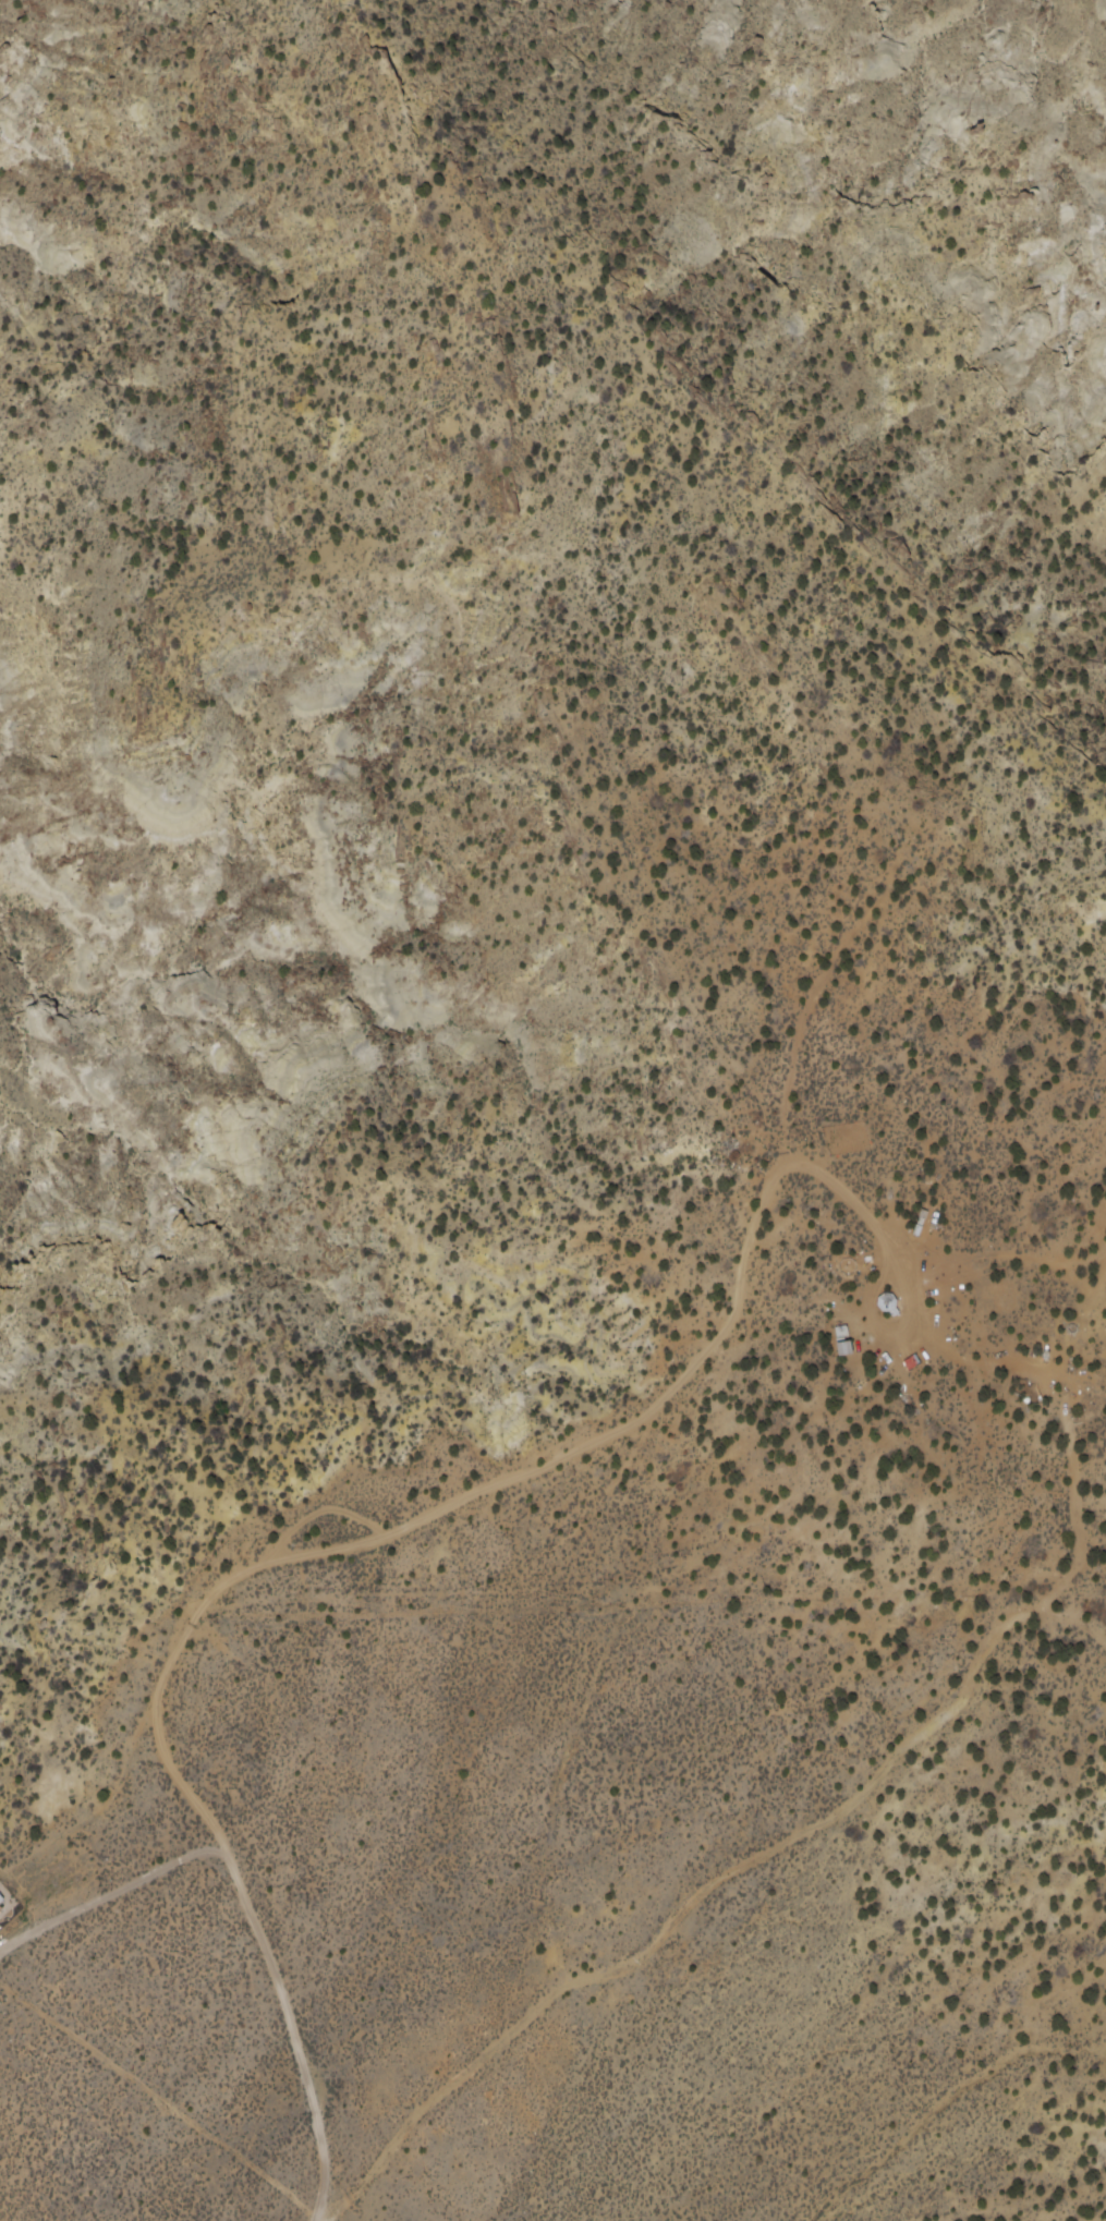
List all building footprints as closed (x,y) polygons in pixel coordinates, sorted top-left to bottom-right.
[(893,1292),(880,1294),(882,1311),(896,1309),(893,1292)]
